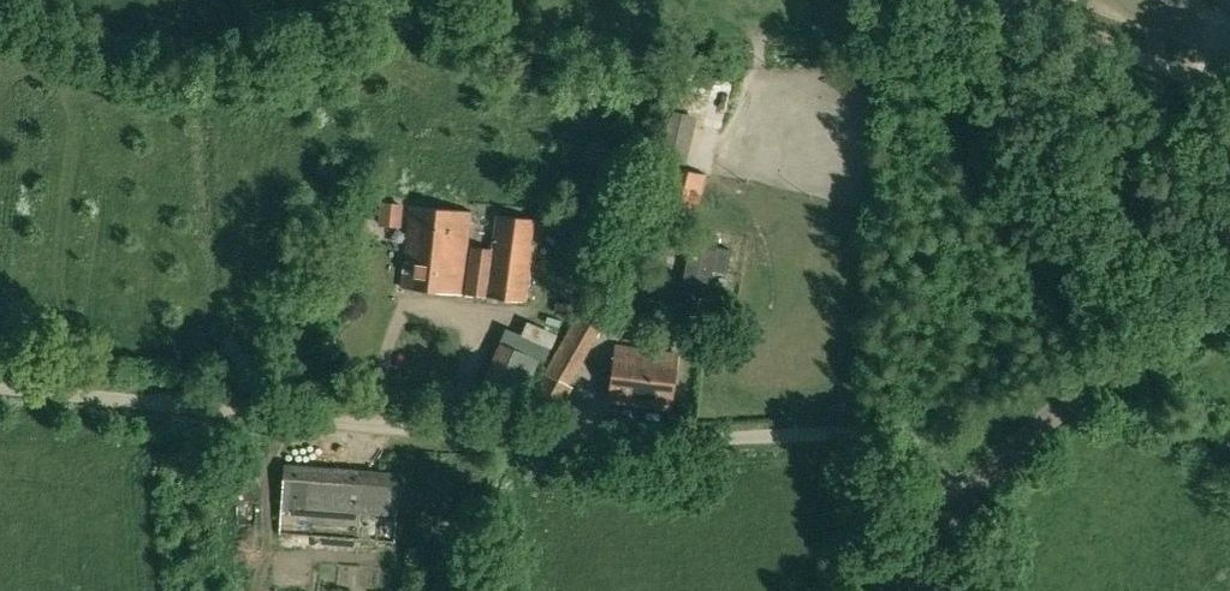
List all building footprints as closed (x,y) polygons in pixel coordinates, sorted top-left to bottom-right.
[(707,174),(670,165),(660,207),(681,213),(676,231),(688,234),(693,217),(696,217),(707,174)] [(381,201),(379,224),(401,227),(403,203),(381,201)] [(400,288),(462,295),(472,211),(409,205),(400,288)] [(496,214),(491,248),(472,246),(464,294),(526,302),(526,301),(533,245),(532,245),(535,219),(496,214)] [(706,234),(697,280),(711,283),(713,270),(727,273),(732,249),(716,246),(718,237),(706,234)] [(562,342),(586,354),(604,324),(579,310),(562,342)] [(517,403),(535,357),(500,342),(480,388),(517,403)] [(615,346),(608,401),(671,409),(678,354),(615,346)] [(543,373),(529,406),(558,416),(572,386),(543,373)] [(279,535),(302,536),(396,544),(400,473),(283,465),(279,535)]
